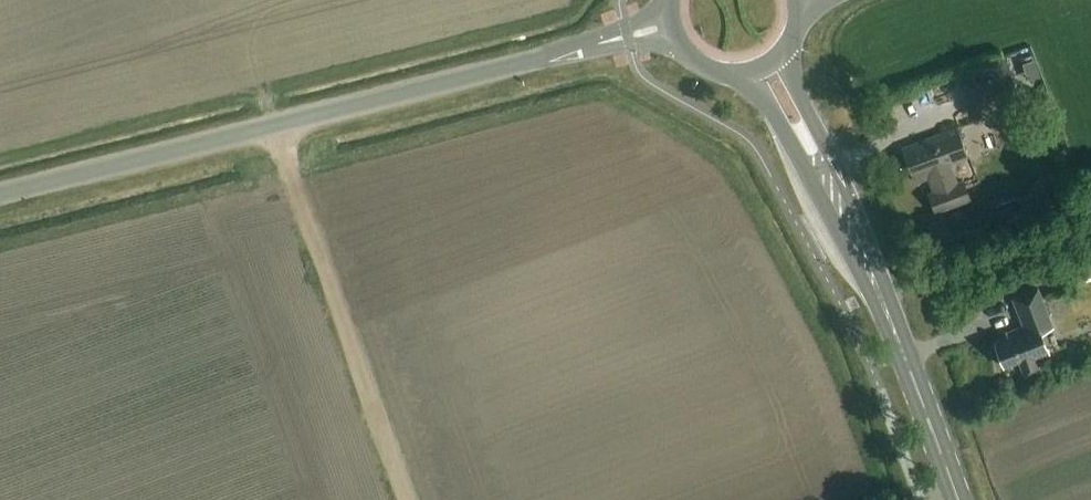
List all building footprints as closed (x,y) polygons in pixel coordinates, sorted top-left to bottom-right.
[(1035,59),(1023,64),(1026,75),(1039,70),(1035,59)] [(1008,61),(965,77),(979,111),(1021,96),(1008,61)] [(911,172),(915,183),(928,178),(933,192),(928,194),(935,212),(969,199),(962,181),(956,184),(949,164),(966,158),(955,129),(911,146),(912,150),(903,153),(911,172)] [(1065,176),(1043,185),(1048,198),(1070,190),(1065,176)] [(1013,202),(996,208),(998,221),(1018,215),(1013,202)] [(1022,326),(1023,331),(994,342),(1003,368),(1018,362),(1024,377),(1040,371),(1036,360),(1048,355),(1038,327),(1050,322),(1038,289),(1013,299),(1023,326),(1022,326)]
